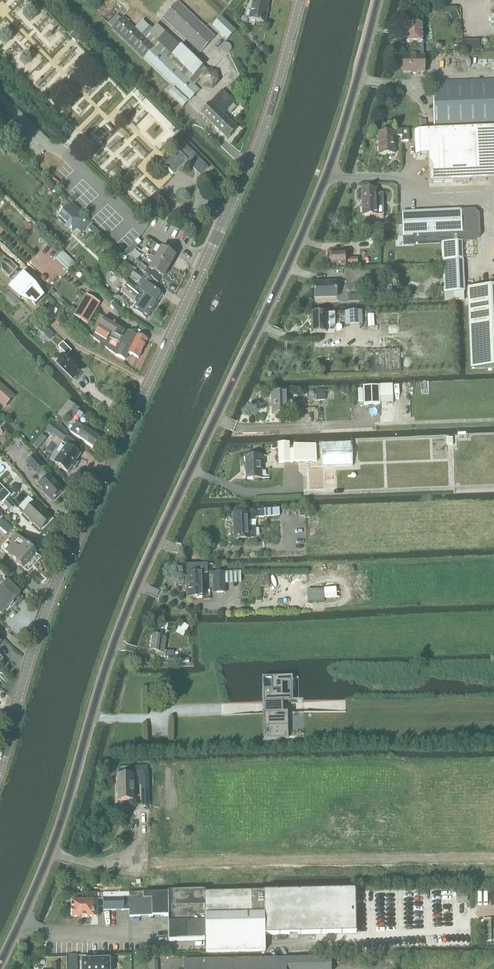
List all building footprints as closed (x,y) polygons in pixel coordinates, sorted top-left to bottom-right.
[(267,14),(268,9),(267,8),(269,0),(268,0),(253,0),(249,19),(265,23),(267,14)] [(200,53),(215,37),(178,2),(163,18),(200,53)] [(183,108),(184,107),(189,102),(200,90),(195,86),(200,80),(200,79),(199,77),(206,69),(203,66),(182,46),(181,47),(156,25),(153,29),(150,26),(149,27),(143,21),(135,28),(123,17),(121,19),(117,15),(108,23),(113,28),(112,28),(144,59),(174,88),(169,94),(183,108)] [(227,40),(236,31),(221,17),(213,26),(227,40)] [(422,23),(406,24),(406,43),(416,43),(417,55),(423,55),(423,42),(422,23)] [(403,73),(414,73),(424,73),(424,57),(403,57),(403,73)] [(200,79),(200,80),(202,87),(212,90),(220,82),(217,71),(207,69),(206,69),(199,77),(200,79)] [(493,125),(493,81),(433,82),(434,127),(493,125)] [(228,139),(238,128),(224,115),(235,103),(222,91),(201,113),(228,139)] [(415,131),(416,156),(428,155),(430,183),(486,181),(493,180),(493,128),(415,131)] [(395,155),(394,136),(394,132),(378,132),(379,155),(395,155)] [(208,168),(179,139),(171,146),(177,152),(164,165),(173,175),(186,162),(200,176),(208,168)] [(362,216),(383,215),(383,205),(383,194),(377,194),(376,189),(361,190),(362,216)] [(461,210),(403,212),(404,236),(450,235),(451,243),(462,242),(463,242),(476,242),(481,237),(480,214),(475,209),(461,210)] [(23,238),(27,238),(28,234),(23,228),(18,229),(18,233),(23,238)] [(451,243),(442,243),(444,293),(444,300),(463,299),(463,292),(464,292),(462,242),(451,243)] [(134,243),(122,255),(126,258),(137,247),(134,243)] [(155,259),(170,267),(176,256),(162,248),(158,254),(153,252),(151,256),(155,258),(155,259)] [(62,253),(56,259),(68,270),(74,264),(75,264),(75,263),(65,254),(63,252),(62,253)] [(345,259),(345,252),(331,253),(331,254),(330,256),(330,258),(331,259),(331,267),(336,266),(346,266),(348,266),(358,265),(358,258),(347,258),(347,259),(345,259)] [(6,258),(1,262),(3,272),(7,276),(9,278),(18,269),(15,267),(6,258)] [(164,278),(170,267),(155,259),(149,270),(152,271),(151,273),(158,282),(161,277),(164,278)] [(144,273),(147,268),(141,263),(138,268),(144,273)] [(135,289),(145,295),(157,304),(163,295),(150,286),(152,282),(144,276),(136,269),(131,276),(140,282),(135,289)] [(14,286),(10,290),(11,292),(19,300),(20,301),(21,301),(26,296),(36,306),(44,298),(20,273),(11,282),(14,286)] [(138,314),(147,320),(157,304),(145,295),(142,300),(140,298),(141,296),(139,294),(138,295),(127,286),(128,284),(119,276),(112,284),(119,290),(123,294),(133,302),(134,301),(137,303),(132,310),(138,314)] [(314,299),(337,298),(336,282),(314,283),(314,299)] [(467,289),(467,292),(470,370),(493,369),(493,288),(467,289)] [(11,292),(6,297),(14,305),(19,300),(11,292)] [(88,325),(101,304),(86,294),(73,316),(88,325)] [(114,303),(111,305),(118,314),(123,311),(117,304),(116,303),(114,302),(114,303)] [(346,338),(364,337),(362,311),(345,312),(346,338)] [(311,314),(311,334),(327,333),(327,321),(332,321),(332,313),(311,314)] [(49,329),(56,321),(49,314),(45,318),(47,320),(44,324),(49,329)] [(94,335),(93,337),(116,355),(116,356),(126,360),(129,353),(138,358),(148,340),(137,335),(126,329),(108,318),(104,317),(94,335)] [(49,340),(54,335),(45,327),(41,332),(49,340)] [(66,354),(56,363),(73,381),(83,371),(68,355),(71,351),(63,343),(59,347),(66,354)] [(400,349),(369,351),(370,374),(401,373),(400,349)] [(380,404),(381,422),(493,417),(493,381),(363,386),(364,405),(380,404)] [(4,409),(15,397),(0,383),(0,405),(4,409)] [(326,400),(325,388),(317,388),(317,401),(326,400)] [(272,414),(289,413),(288,393),(271,394),(272,414)] [(58,415),(52,421),(57,425),(63,419),(64,420),(69,414),(73,417),(79,409),(71,402),(69,401),(69,400),(65,406),(58,414),(57,415),(58,415)] [(94,448),(100,439),(76,422),(70,431),(78,437),(78,436),(94,448)] [(56,451),(50,460),(53,462),(68,473),(73,467),(75,469),(79,462),(77,461),(81,455),(78,453),(82,448),(67,437),(62,443),(66,445),(60,453),(56,451)] [(322,443),(321,443),(322,466),(353,465),(352,441),(322,443)] [(278,445),(272,446),(272,450),(278,449),(279,463),(284,463),(307,462),(317,462),(316,444),(294,445),(294,450),(290,450),(290,442),(278,443),(278,445)] [(36,475),(45,466),(34,454),(25,463),(36,475)] [(246,479),(262,478),(262,456),(245,457),(246,479)] [(52,502),(64,491),(49,474),(38,485),(43,490),(42,491),(52,502)] [(11,495),(0,484),(0,503),(1,504),(11,495)] [(10,511),(16,506),(8,499),(3,504),(10,511)] [(41,530),(52,518),(35,502),(24,514),(41,530)] [(264,508),(264,510),(256,510),(256,517),(279,516),(279,508),(264,508)] [(9,523),(3,518),(4,517),(0,513),(0,529),(2,531),(9,523)] [(234,540),(251,539),(255,538),(256,537),(255,528),(254,527),(250,527),(249,514),(233,514),(234,540)] [(23,569),(37,554),(14,534),(12,536),(13,536),(8,541),(8,542),(2,549),(5,552),(5,553),(23,569)] [(207,564),(186,565),(186,574),(187,598),(205,597),(204,574),(207,573),(207,564)] [(225,572),(213,573),(214,593),(226,593),(226,583),(225,572)] [(260,587),(270,587),(270,572),(260,572),(260,587)] [(0,591),(0,612),(2,614),(20,595),(8,583),(0,591)] [(324,589),(308,590),(308,602),(325,602),(324,589)] [(167,651),(165,651),(167,637),(153,635),(150,651),(158,652),(158,656),(166,657),(169,656),(169,664),(180,664),(180,656),(174,656),(174,651),(167,651)] [(263,702),(264,739),(288,739),(288,713),(283,713),(283,702),(293,702),(292,676),(263,677),(263,702)] [(133,791),(133,784),(134,784),(134,775),(118,776),(118,801),(134,800),(134,791),(133,791)] [(168,916),(169,940),(206,940),(206,953),(266,951),(265,935),(356,933),(355,890),(264,892),(206,893),(206,892),(103,894),(104,910),(130,910),(130,917),(152,916),(168,916)] [(72,917),(98,917),(98,900),(98,892),(82,893),(82,900),(71,900),(71,910),(70,911),(69,914),(71,915),(72,917)] [(483,941),(492,941),(491,925),(483,926),(483,941)] [(77,955),(69,955),(69,968),(77,968),(77,955)] [(111,960),(107,960),(107,959),(93,959),(93,960),(82,960),(82,968),(111,968),(111,960)]
